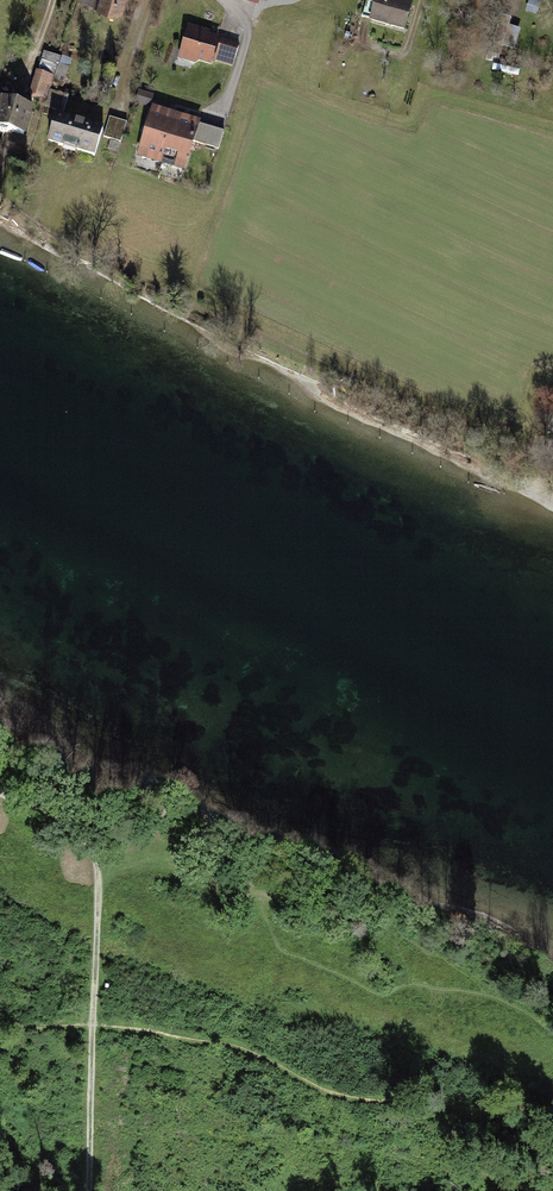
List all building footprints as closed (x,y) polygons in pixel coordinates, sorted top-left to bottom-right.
[(95,5),(94,9),(120,16),(124,0),(96,0),(95,5)] [(397,0),(374,0),(368,20),(405,31),(413,5),(397,0)] [(219,33),(187,24),(179,56),(211,64),(219,33)] [(239,43),(221,38),(215,60),(233,65),(239,43)] [(68,78),(73,60),(46,52),(40,70),(68,78)] [(53,77),(34,71),(27,94),(45,100),(53,77)] [(153,92),(138,88),(134,101),(149,105),(153,92)] [(0,99),(0,100),(0,128),(24,135),(32,109),(0,99)] [(200,122),(151,107),(136,157),(185,172),(195,140),(200,122)] [(103,129),(55,115),(47,144),(95,158),(103,129)] [(126,120),(109,115),(103,134),(121,139),(126,120)] [(224,129),(200,122),(195,140),(218,147),(224,129)]
